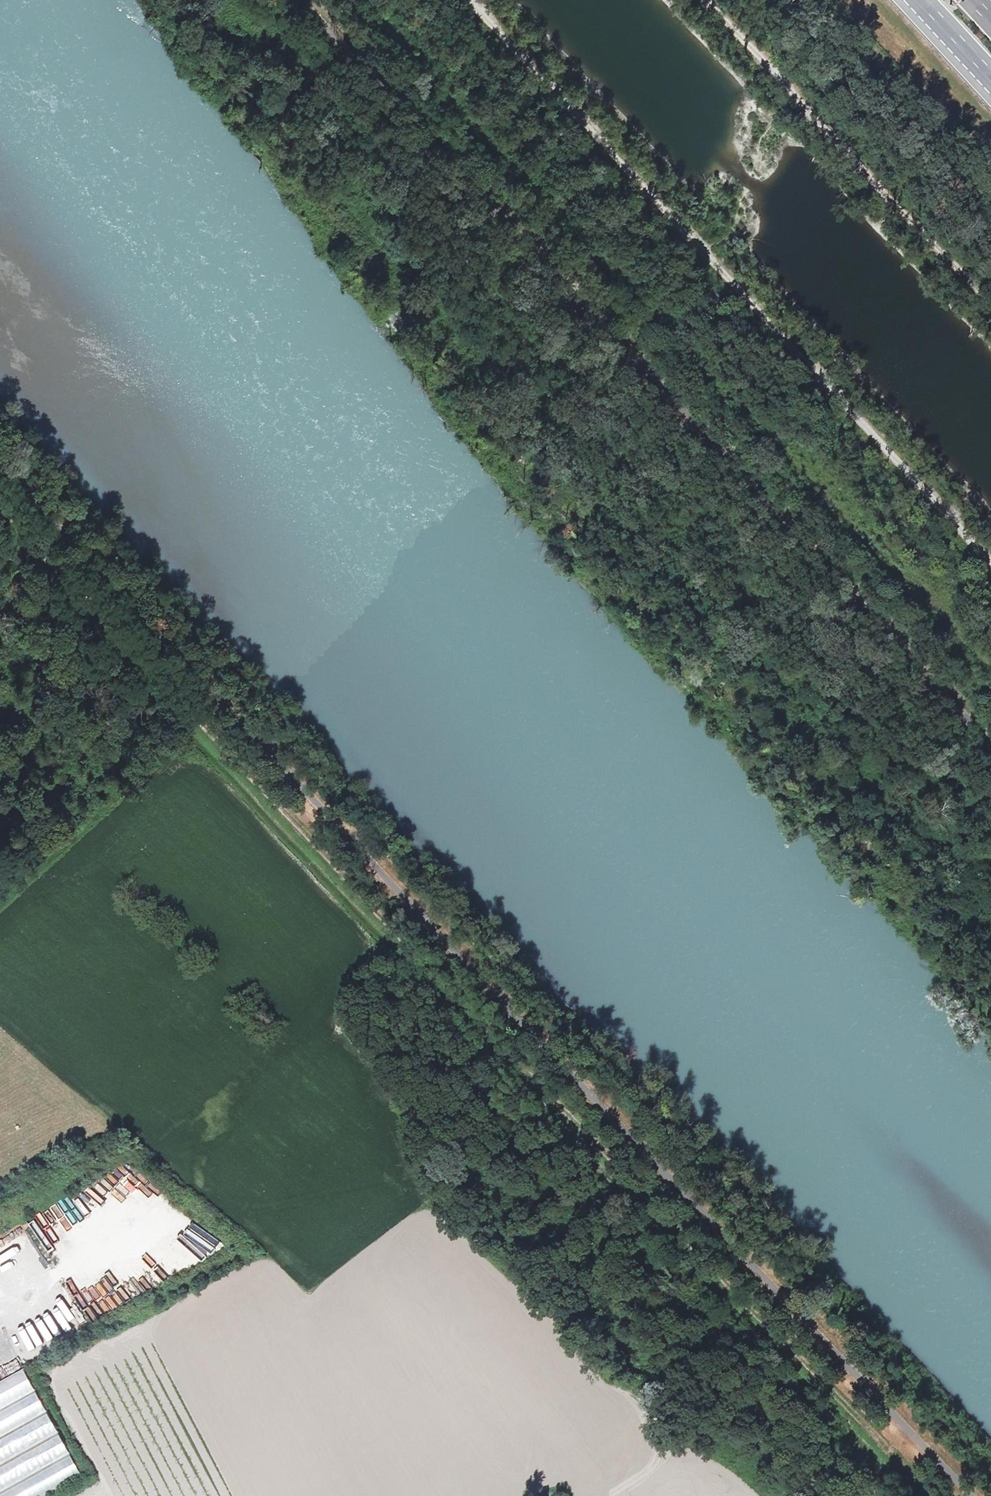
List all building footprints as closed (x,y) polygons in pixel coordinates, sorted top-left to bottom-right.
[(93,1481),(39,1375),(0,1395),(0,1495),(64,1495),(93,1481)]
